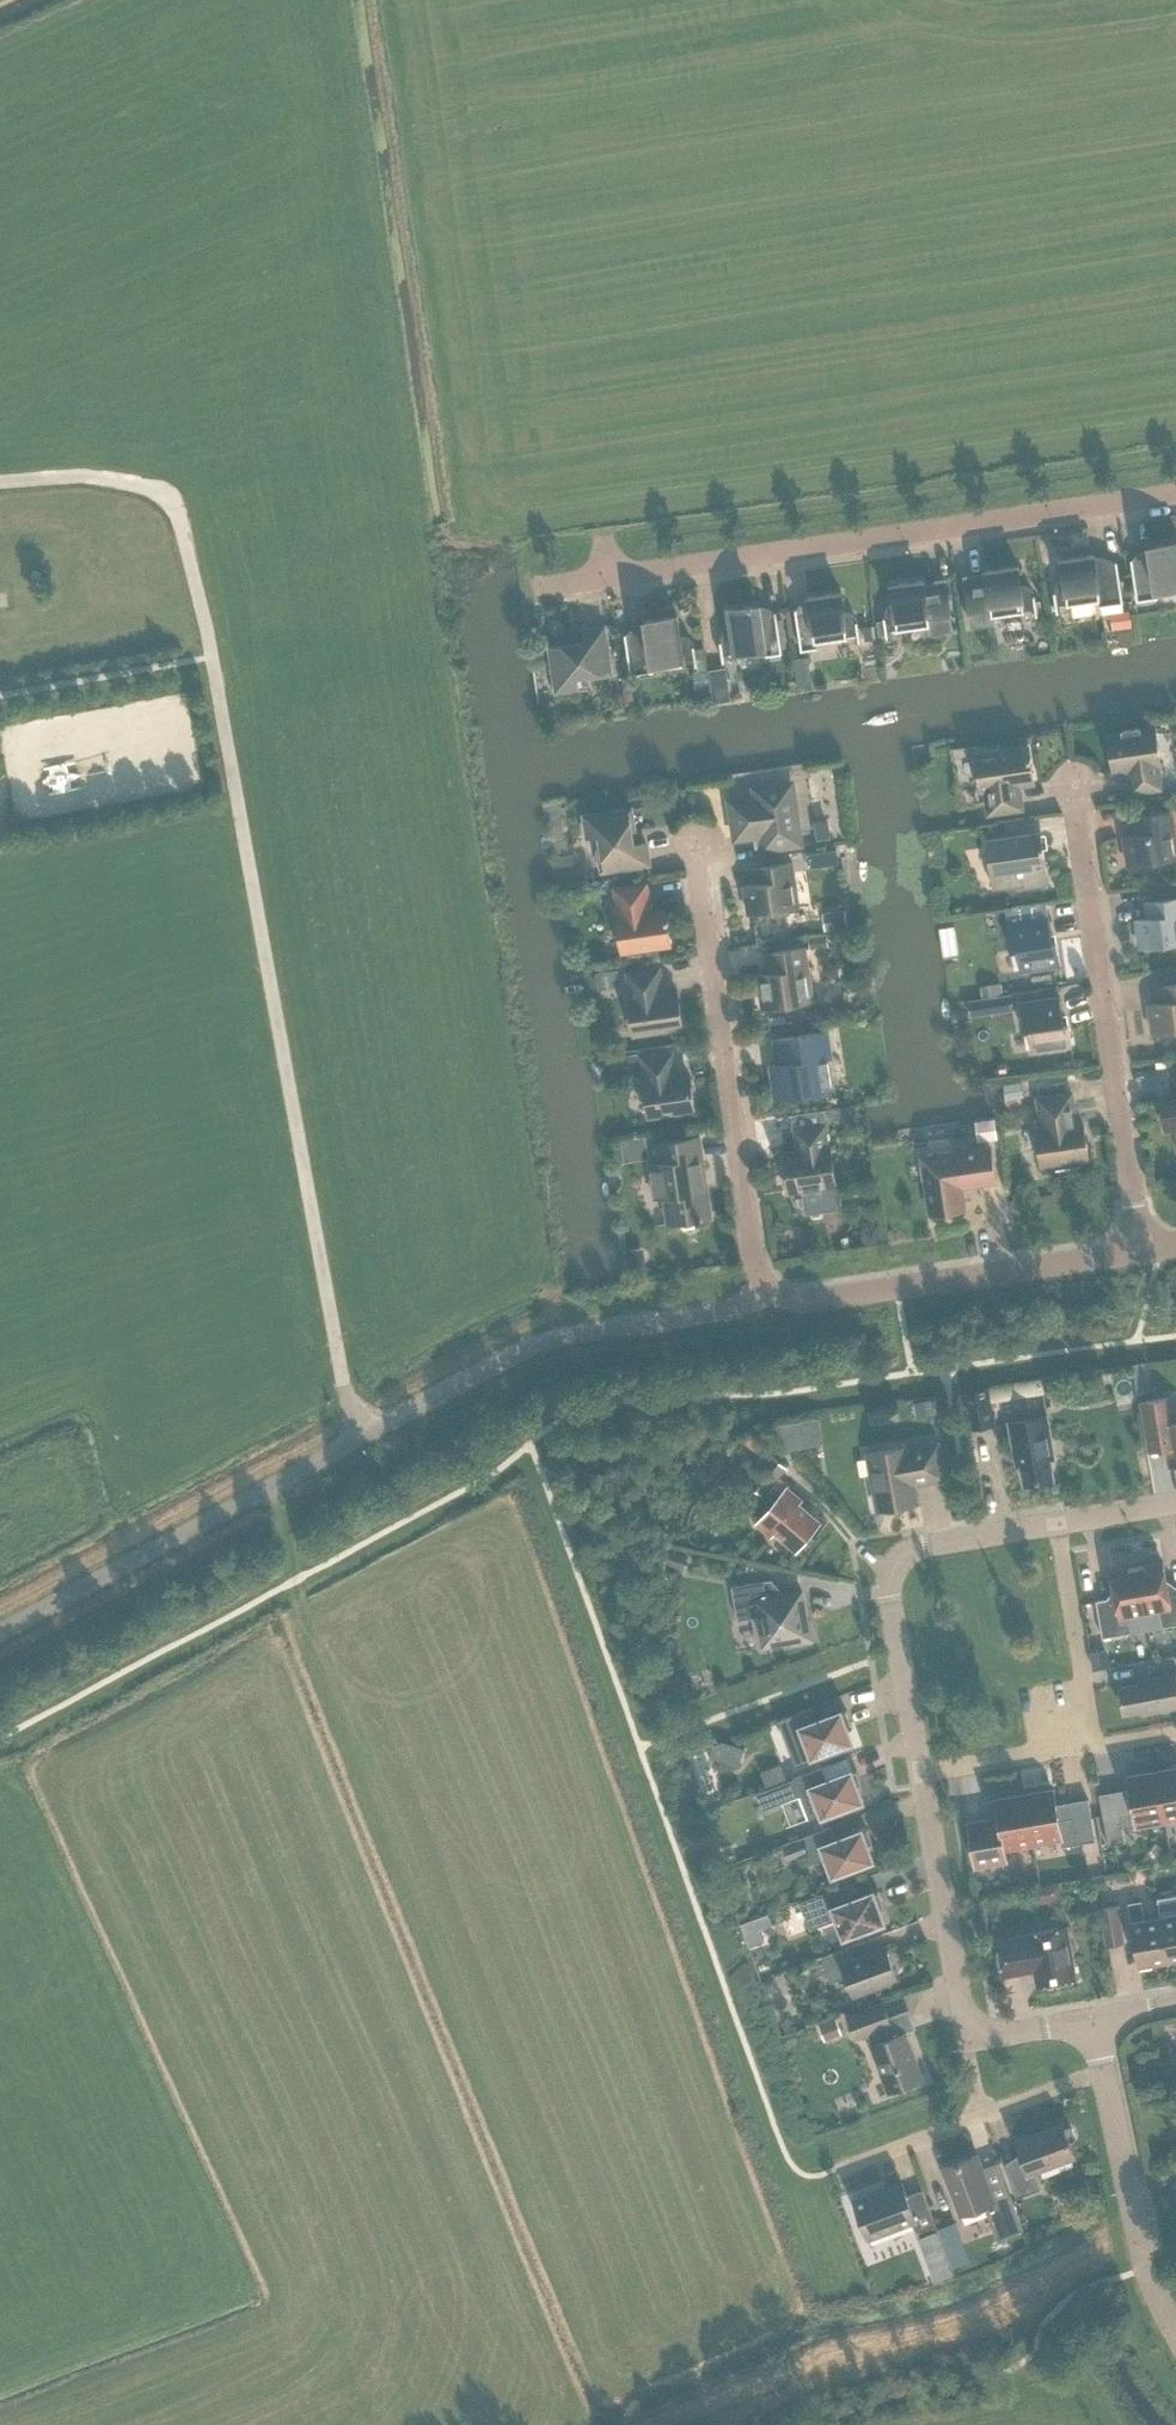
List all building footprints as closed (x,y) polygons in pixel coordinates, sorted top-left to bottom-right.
[(1137,601),(1159,598),(1158,591),(1175,588),(1175,542),(1149,546),(1150,556),(1131,560),(1137,601)] [(1105,606),(1123,603),(1117,562),(1095,565),(1094,554),(1061,559),(1061,561),(1064,579),(1060,580),(1056,584),(1054,588),(1054,593),(1057,613),(1058,613),(1057,606),(1104,599),(1105,606)] [(1026,585),(1021,585),(1019,567),(1019,565),(985,570),(987,581),(965,584),(971,626),(990,623),(989,616),(1035,609),(1036,616),(1038,616),(1035,596),(1033,591),(1030,588),(1026,585)] [(934,631),(953,628),(947,587),(925,590),(924,580),(890,585),(894,604),(889,606),(886,609),(884,613),(883,618),(884,621),(884,622),(886,636),(887,638),(888,638),(887,631),(933,624),(934,631)] [(848,612),(844,611),(841,592),(808,597),(810,607),(795,609),(801,651),(817,648),(816,641),(858,635),(859,642),(860,642),(857,622),(856,617),(853,614),(848,612)] [(766,656),(782,653),(776,612),(761,614),(760,604),(727,608),(730,628),(726,630),(722,633),(720,637),(720,642),(723,662),(724,662),(723,655),(765,649),(766,656)] [(1130,611),(1110,613),(1113,629),(1132,626),(1130,611)] [(685,636),(680,636),(678,615),(645,621),(646,631),(625,634),(631,676),(654,672),(653,665),(695,659),(696,666),(697,666),(694,646),(693,641),(690,638),(685,636)] [(884,621),(877,622),(877,623),(879,637),(886,636),(884,622),(884,621)] [(874,626),(862,628),(864,641),(877,639),(874,626)] [(572,644),(571,641),(549,645),(556,692),(578,689),(576,676),(589,674),(590,677),(612,674),(605,627),(583,630),(585,642),(572,644)] [(808,657),(793,659),(798,688),(813,686),(808,657)] [(727,668),(709,671),(711,683),(728,680),(727,668)] [(694,687),(709,685),(707,671),(692,673),(694,687)] [(1129,769),(1133,793),(1162,788),(1158,764),(1161,764),(1156,730),(1141,732),(1140,728),(1123,730),(1124,734),(1108,737),(1113,771),(1129,769)] [(998,749),(981,751),(982,755),(977,756),(982,790),(986,789),(989,813),(1022,808),(1019,784),(1034,782),(1029,748),(999,752),(998,749)] [(763,833),(765,847),(798,842),(790,785),(754,791),(756,800),(732,804),(737,837),(763,833)] [(587,838),(600,836),(602,849),(599,849),(602,871),(649,864),(646,842),(634,844),(632,831),(635,831),(632,809),(584,816),(587,838)] [(1128,866),(1175,859),(1175,836),(1172,811),(1133,817),(1136,835),(1124,837),(1128,866)] [(827,819),(815,821),(817,839),(830,837),(827,819)] [(1025,884),(1025,888),(1049,884),(1041,832),(986,840),(994,888),(1025,884)] [(744,885),(748,914),(799,907),(793,862),(753,868),(756,884),(744,885)] [(619,917),(617,918),(622,952),(671,945),(666,911),(651,913),(647,884),(615,888),(619,917)] [(1136,919),(1140,948),(1175,943),(1175,897),(1146,902),(1148,917),(1136,919)] [(843,909),(822,912),(825,929),(846,926),(843,909)] [(1012,951),(1018,950),(1021,971),(1061,965),(1057,942),(1053,943),(1049,916),(1008,922),(1012,951)] [(826,935),(808,938),(809,949),(828,946),(826,935)] [(769,973),(757,975),(762,1009),(813,1002),(805,947),(766,953),(769,973)] [(615,969),(595,973),(598,990),(618,987),(615,969)] [(634,1035),(683,1027),(678,993),(663,995),(659,969),(628,973),(632,1000),(629,1000),(634,1035)] [(1002,984),(981,987),(982,997),(1003,994),(1002,984)] [(1175,1030),(1175,984),(1158,987),(1161,1002),(1149,1004),(1153,1033),(1175,1030)] [(1012,995),(989,998),(992,1014),(1014,1011),(1012,995)] [(1033,1052),(1073,1046),(1069,1023),(1064,1024),(1061,997),(1020,1003),(1024,1031),(1030,1030),(1033,1052)] [(771,1065),(775,1098),(833,1089),(828,1057),(832,1056),(828,1030),(775,1039),(778,1064),(771,1065)] [(625,1077),(640,1075),(637,1052),(622,1054),(625,1077)] [(648,1117),(695,1110),(690,1076),(675,1078),(671,1054),(642,1058),(646,1082),(643,1083),(648,1117)] [(1170,1069),(1174,1094),(1162,1096),(1167,1130),(1175,1128),(1175,1069),(1170,1069)] [(1020,1079),(1002,1082),(1005,1099),(1023,1096),(1020,1079)] [(1071,1092),(1037,1097),(1042,1130),(1037,1131),(1042,1165),(1059,1163),(1059,1168),(1056,1168),(1057,1170),(1080,1166),(1080,1165),(1077,1165),(1076,1160),(1088,1159),(1083,1124),(1076,1125),(1071,1092)] [(849,1104),(829,1107),(831,1122),(852,1120),(849,1104)] [(978,1141),(997,1138),(993,1117),(975,1120),(978,1141)] [(825,1125),(795,1130),(799,1154),(784,1156),(789,1190),(804,1188),(807,1212),(839,1207),(830,1149),(828,1150),(825,1125)] [(650,1126),(627,1126),(627,1150),(650,1150),(650,1126)] [(667,1221),(668,1223),(711,1217),(700,1137),(656,1143),(656,1145),(657,1145),(659,1163),(649,1164),(654,1198),(664,1197),(668,1221),(667,1221)] [(931,1214),(965,1209),(961,1187),(996,1182),(991,1147),(954,1153),(953,1151),(927,1155),(927,1157),(922,1158),(923,1164),(920,1164),(923,1181),(926,1181),(931,1214)] [(642,1246),(629,1248),(632,1268),(644,1266),(642,1246)] [(1144,1363),(1132,1365),(1135,1379),(1147,1377),(1144,1363)] [(1042,1377),(1019,1381),(1020,1383),(1022,1397),(1026,1396),(1044,1393),(1042,1380),(1042,1377)] [(988,1386),(964,1390),(971,1428),(995,1424),(988,1386)] [(1175,1465),(1175,1421),(1172,1396),(1141,1401),(1147,1439),(1165,1436),(1170,1466),(1175,1465)] [(933,1398),(913,1401),(916,1417),(935,1413),(933,1398)] [(1051,1458),(1055,1458),(1047,1415),(1009,1422),(1015,1454),(1019,1453),(1025,1484),(1054,1479),(1051,1458)] [(797,1422),(772,1426),(773,1430),(790,1450),(802,1448),(797,1422)] [(751,1435),(744,1443),(757,1454),(764,1447),(751,1435)] [(725,1441),(713,1446),(717,1458),(730,1453),(725,1441)] [(914,1481),(925,1479),(926,1482),(944,1479),(938,1443),(909,1449),(908,1446),(868,1453),(878,1510),(918,1503),(914,1481)] [(763,1495),(786,1467),(767,1451),(743,1479),(763,1495)] [(772,1534),(775,1531),(797,1549),(820,1522),(798,1503),(801,1500),(787,1487),(784,1491),(775,1483),(766,1493),(775,1501),(758,1522),(772,1534)] [(682,1569),(686,1556),(669,1551),(665,1563),(682,1569)] [(1164,1562),(1137,1567),(1148,1629),(1175,1624),(1175,1586),(1168,1588),(1164,1562)] [(1111,1571),(1116,1597),(1097,1600),(1103,1637),(1148,1629),(1137,1567),(1111,1571)] [(811,1620),(808,1621),(803,1591),(775,1596),(772,1580),(733,1587),(739,1620),(759,1616),(764,1647),(794,1641),(794,1644),(814,1640),(811,1620)] [(1145,1713),(1175,1707),(1175,1677),(1175,1674),(1139,1680),(1140,1683),(1121,1687),(1126,1713),(1145,1710),(1145,1713)] [(846,1724),(851,1722),(847,1710),(817,1721),(812,1707),(784,1718),(794,1744),(806,1740),(812,1756),(852,1741),(846,1724)] [(721,1742),(716,1759),(734,1765),(739,1748),(721,1742)] [(795,1779),(768,1789),(775,1807),(801,1797),(804,1804),(810,1819),(822,1815),(823,1816),(862,1801),(856,1784),(862,1782),(857,1769),(827,1780),(822,1766),(794,1777),(795,1779)] [(1157,1771),(1166,1822),(1175,1820),(1175,1768),(1157,1771)] [(1122,1828),(1136,1826),(1137,1827),(1166,1822),(1157,1771),(1128,1776),(1130,1789),(1099,1794),(1108,1844),(1124,1842),(1122,1828)] [(1089,1800),(1057,1805),(1054,1789),(1025,1794),(1034,1844),(1061,1840),(1062,1846),(1096,1840),(1089,1800)] [(996,1799),(1000,1822),(969,1827),(976,1866),(1006,1861),(1004,1849),(1034,1844),(1025,1794),(996,1799)] [(833,1826),(804,1836),(814,1863),(827,1858),(833,1875),(873,1860),(867,1843),(872,1841),(868,1828),(838,1839),(833,1826)] [(786,1859),(805,1852),(801,1841),(782,1848),(786,1859)] [(1104,1876),(1094,1878),(1096,1890),(1107,1888),(1104,1876)] [(829,1890),(800,1901),(810,1929),(837,1919),(844,1937),(884,1922),(878,1905),(884,1903),(879,1890),(835,1907),(829,1890)] [(1142,1901),(1128,1903),(1139,1966),(1168,1961),(1161,1919),(1145,1921),(1142,1901)] [(1117,1904),(1098,1907),(1105,1945),(1124,1942),(1117,1904)] [(1161,1919),(1168,1961),(1175,1960),(1175,1916),(1161,1919)] [(749,1947),(765,1941),(757,1918),(740,1924),(749,1947)] [(1028,1933),(1028,1934),(997,1940),(1003,1971),(1033,1965),(1037,1985),(1077,1978),(1068,1926),(1028,1933)] [(830,1982),(846,1976),(853,1994),(898,1977),(887,1948),(854,1960),(849,1946),(821,1956),(830,1982)] [(847,2015),(856,2038),(868,2033),(872,2044),(870,2045),(888,2092),(923,2079),(906,2031),(893,2036),(889,2025),(892,2024),(888,2016),(883,2002),(847,2015)] [(916,2028),(908,2009),(888,2016),(892,2024),(889,2025),(893,2036),(906,2031),(916,2028)] [(836,2019),(819,2025),(825,2040),(841,2034),(836,2019)] [(1076,2137),(1072,2128),(1069,2127),(1065,2128),(1063,2123),(1015,2140),(1023,2159),(1005,2166),(1017,2197),(1040,2189),(1035,2173),(1076,2158),(1070,2142),(1074,2140),(1076,2137)] [(960,2215),(984,2206),(991,2222),(1002,2218),(1007,2233),(1023,2228),(1010,2192),(994,2197),(978,2154),(942,2168),(960,2215)] [(919,2232),(936,2225),(922,2190),(907,2196),(902,2183),(854,2201),(868,2238),(915,2221),(919,2232)] [(959,2230),(941,2237),(947,2252),(964,2245),(959,2230)]
